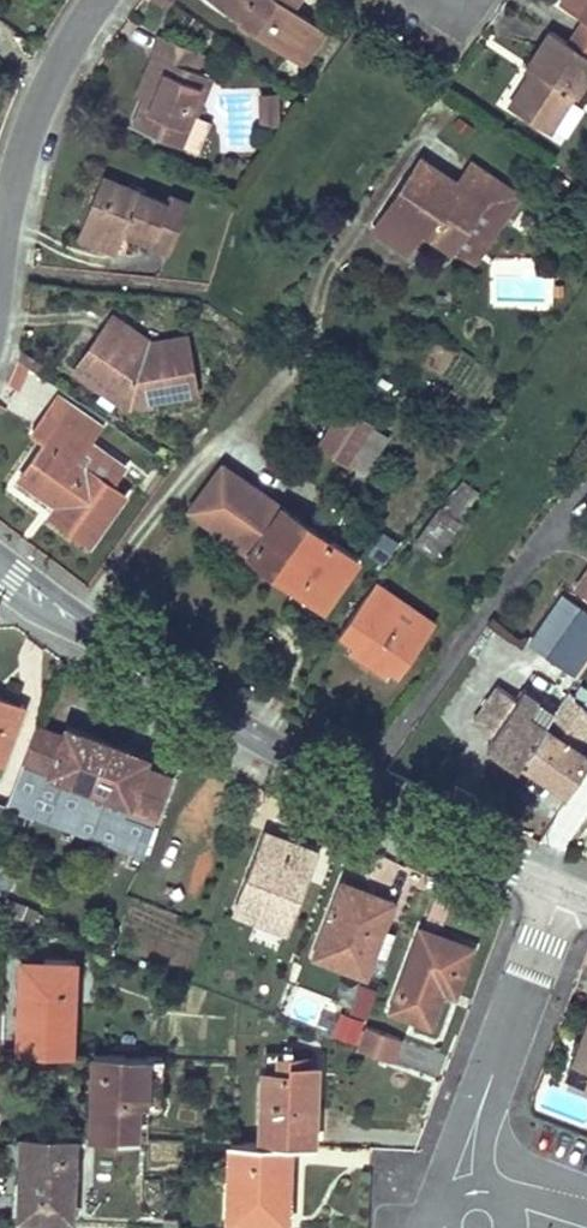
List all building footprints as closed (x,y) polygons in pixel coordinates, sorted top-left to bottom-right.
[(170,0),(153,0),(166,10),(172,2),(170,0)] [(291,54),(315,20),(294,6),(286,0),(213,0),(291,54)] [(577,17),(586,24),(586,1),(577,17)] [(302,62),(325,28),(315,20),(291,54),(302,62)] [(586,76),(586,54),(549,31),(528,66),(533,69),(508,107),(550,131),(572,93),(576,95),(586,76)] [(205,53),(161,35),(154,55),(163,59),(145,101),(133,130),(200,158),(213,126),(196,120),(213,77),(198,71),(205,53)] [(145,101),(163,59),(154,55),(136,98),(145,101)] [(229,144),(255,144),(254,90),(228,90),(229,144)] [(277,122),(280,93),(262,91),(259,120),(277,122)] [(455,181),(421,158),(387,209),(450,252),(484,199),(506,215),(517,197),(469,162),(455,181)] [(106,198),(113,179),(105,175),(97,195),(106,198)] [(106,198),(97,195),(84,228),(120,244),(126,230),(171,250),(191,204),(170,195),(167,201),(113,179),(106,198)] [(120,244),(84,228),(80,236),(117,252),(120,244)] [(499,275),(499,303),(550,303),(550,275),(499,275)] [(109,358),(91,345),(73,371),(132,414),(156,409),(158,400),(181,397),(188,402),(204,398),(192,338),(156,345),(149,355),(142,350),(140,333),(119,318),(110,319),(97,338),(115,350),(109,358)] [(115,350),(97,338),(91,345),(109,358),(115,350)] [(158,400),(156,409),(188,402),(181,397),(158,400)] [(89,444),(99,430),(59,400),(33,436),(45,446),(18,483),(45,502),(49,495),(59,503),(55,508),(47,516),(89,546),(123,497),(105,484),(118,465),(89,444)] [(378,430),(339,403),(313,441),(351,466),(378,430)] [(366,474),(388,437),(378,430),(351,466),(366,474)] [(221,535),(255,489),(220,464),(186,509),(221,535)] [(438,507),(412,543),(433,558),(459,521),(457,520),(475,491),(461,482),(452,494),(450,492),(439,508),(438,507)] [(331,545),(255,489),(221,535),(298,591),(331,545)] [(59,503),(49,495),(45,502),(55,508),(59,503)] [(323,609),(355,562),(331,545),(298,591),(323,609)] [(573,587),(586,597),(586,566),(573,587)] [(416,612),(373,584),(365,596),(407,624),(416,612)] [(407,624),(365,596),(336,637),(351,647),(348,651),(385,677),(387,672),(395,678),(433,623),(416,612),(407,624)] [(558,601),(526,648),(568,676),(586,647),(586,628),(583,626),(586,621),(586,620),(558,601)] [(518,761),(563,790),(586,756),(586,755),(575,747),(586,729),(586,709),(585,708),(586,706),(586,689),(582,685),(572,699),(564,694),(553,709),(518,761)] [(516,700),(495,686),(470,722),(491,736),(486,744),(515,766),(518,761),(553,709),(523,690),(516,700)] [(23,708),(0,700),(0,763),(2,764),(23,708)] [(64,736),(35,725),(7,805),(73,829),(103,741),(67,727),(64,736)] [(147,757),(103,741),(73,829),(142,855),(170,775),(145,767),(147,757)] [(28,843),(54,847),(57,826),(30,822),(28,843)] [(305,848),(266,833),(236,912),(284,932),(307,870),(298,866),(305,848)] [(307,870),(315,851),(305,848),(298,866),(307,870)] [(391,902),(343,883),(315,957),(364,976),(371,959),(385,964),(396,933),(383,928),(391,902)] [(470,950),(420,931),(390,1011),(416,1021),(428,987),(441,992),(454,996),(470,950)] [(46,970),(46,960),(21,959),(21,968),(46,970)] [(30,1014),(28,1052),(74,1055),(78,962),(46,960),(46,970),(21,968),(20,1013),(30,1014)] [(334,1043),(395,1059),(401,1037),(362,1026),(372,990),(350,984),(334,1043)] [(428,1026),(441,992),(428,987),(416,1021),(428,1026)] [(28,1052),(30,1014),(20,1013),(18,1053),(28,1052)] [(575,1057),(586,1062),(586,1024),(575,1057)] [(147,1104),(150,1059),(95,1056),(91,1137),(136,1140),(138,1103),(147,1104)] [(263,1072),(260,1144),(291,1145),(301,1146),(302,1126),(313,1126),(317,1063),(280,1060),(278,1073),(263,1072)] [(312,1147),(313,1126),(302,1126),(301,1146),(312,1147)] [(71,1221),(75,1137),(37,1136),(37,1155),(22,1155),(19,1197),(31,1200),(29,1218),(71,1221)] [(37,1155),(37,1136),(22,1136),(22,1155),(37,1155)] [(239,1181),(241,1144),(232,1143),(230,1180),(239,1181)] [(260,1211),(288,1212),(291,1145),(260,1144),(241,1144),(239,1181),(230,1180),(228,1223),(260,1224),(260,1211)] [(288,1212),(260,1211),(260,1224),(288,1226),(288,1212)]
